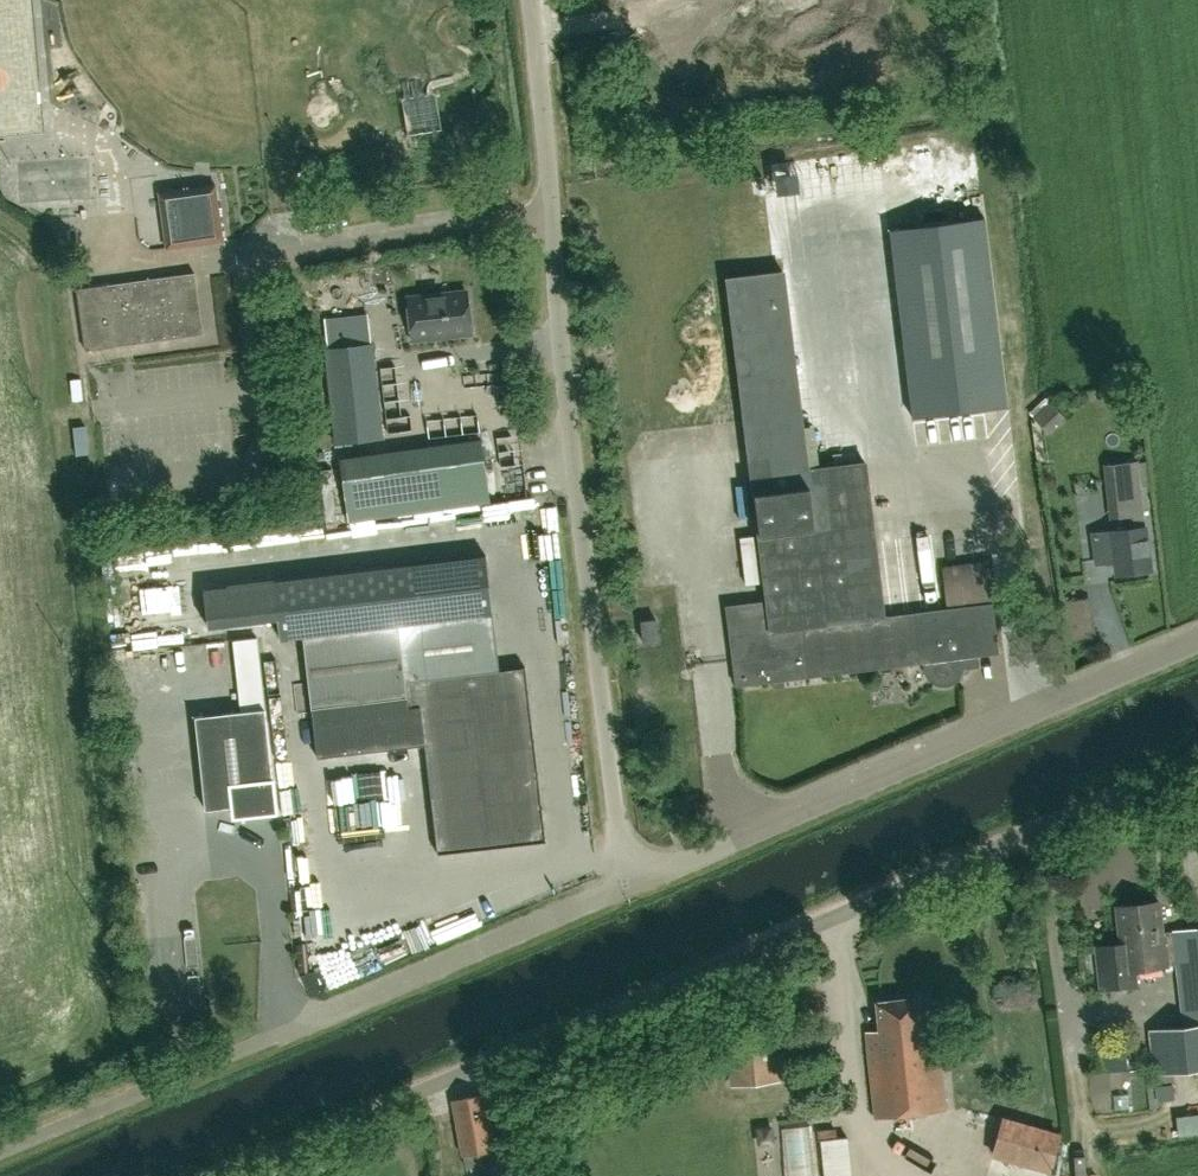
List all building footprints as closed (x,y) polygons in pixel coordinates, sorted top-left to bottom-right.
[(216,186),(160,193),(167,248),(223,240),(216,186)] [(914,416),(1008,405),(985,217),(959,221),(957,203),(910,208),(912,226),(891,229),(914,416)] [(866,461),(807,468),(783,270),(726,278),(766,600),(727,605),(736,685),(923,663),(924,671),(926,675),(932,682),(938,684),(942,685),(947,685),(954,682),(957,680),(960,677),(963,673),(964,668),(979,666),(978,656),(999,653),(993,604),(886,617),(866,461)] [(196,273),(174,276),(78,290),(86,351),(205,334),(196,273)] [(409,299),(413,339),(472,333),(468,292),(409,299)] [(337,443),(383,438),(373,343),(326,348),(337,443)] [(479,462),(406,465),(407,480),(479,476),(479,462)] [(494,504),(541,499),(538,465),(509,468),(511,484),(492,486),(494,504)] [(489,477),(412,482),(413,496),(490,492),(489,477)] [(1115,516),(1143,513),(1140,487),(1112,490),(1115,516)] [(1118,574),(1150,569),(1144,527),(1112,531),(1118,574)] [(947,605),(993,599),(987,560),(941,566),(947,605)] [(492,612),(398,623),(303,635),(311,707),(407,696),(405,681),(417,679),(437,853),(545,840),(533,737),(507,741),(492,612)] [(644,642),(659,640),(656,619),(642,621),(644,642)] [(257,637),(233,639),(241,711),(195,716),(205,809),(233,806),(234,816),(277,811),(273,779),(272,779),(257,637)] [(1122,943),(1098,947),(1104,988),(1138,983),(1136,969),(1167,965),(1167,963),(1178,962),(1184,1014),(1185,1025),(1149,1030),(1154,1074),(1197,1069),(1197,927),(1174,930),(1174,931),(1167,932),(1168,939),(1163,940),(1163,937),(1164,937),(1160,901),(1117,906),(1122,943)] [(874,1117),(944,1111),(937,1037),(932,1038),(930,1018),(920,1019),(918,999),(878,1003),(880,1030),(866,1031),(874,1117)] [(1098,1070),(1127,1068),(1126,1048),(1097,1050),(1098,1070)] [(1168,1103),(1187,1099),(1184,1086),(1166,1090),(1168,1103)] [(1126,1094),(1125,1111),(1140,1111),(1141,1094),(1126,1094)] [(466,1166),(495,1161),(484,1095),(455,1100),(466,1166)] [(824,1126),(792,1127),(795,1175),(826,1175),(824,1126)] [(1000,1126),(990,1156),(1045,1174),(1055,1144),(1000,1126)] [(831,1137),(833,1175),(861,1175),(858,1136),(831,1137)] [(1095,1174),(1094,1147),(1084,1148),(1086,1174),(1095,1174)]
